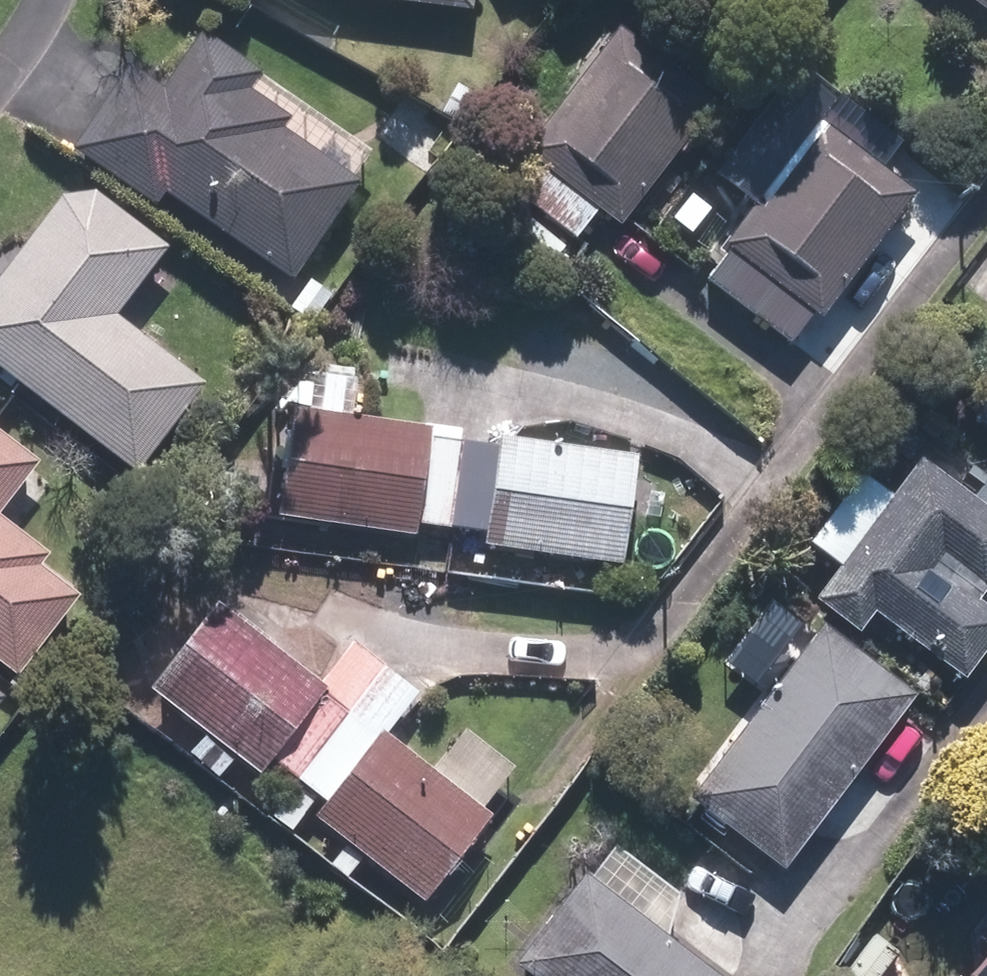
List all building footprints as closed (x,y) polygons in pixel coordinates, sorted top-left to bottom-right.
[(476,11),(478,0),(387,0),(476,11)] [(986,9),(986,8),(986,0),(974,0),(986,9)] [(169,6),(76,142),(284,284),(377,148),(169,6)] [(720,96),(620,21),(522,149),(623,225),(720,96)] [(920,191),(820,116),(721,246),(821,321),(920,191)] [(0,271),(0,363),(137,470),(208,379),(118,309),(167,246),(76,175),(0,271)] [(974,418),(986,428),(986,400),(974,418)] [(297,405),(280,512),(419,534),(436,426),(297,405)] [(39,457),(0,428),(0,508),(39,457)] [(635,453),(499,434),(484,545),(620,563),(635,453)] [(919,458),(816,601),(855,628),(871,605),(967,673),(986,646),(986,607),(978,600),(986,587),(986,506),(919,458)] [(19,675),(83,590),(37,555),(46,544),(0,509),(0,661),(19,675)] [(328,683),(221,600),(152,689),(259,771),(328,683)] [(916,694),(822,626),(695,800),(789,868),(916,694)] [(490,814),(380,728),(314,813),(423,898),(490,814)] [(588,875),(523,963),(541,975),(728,975),(588,875)] [(973,975),(986,975),(986,957),(973,975)]
